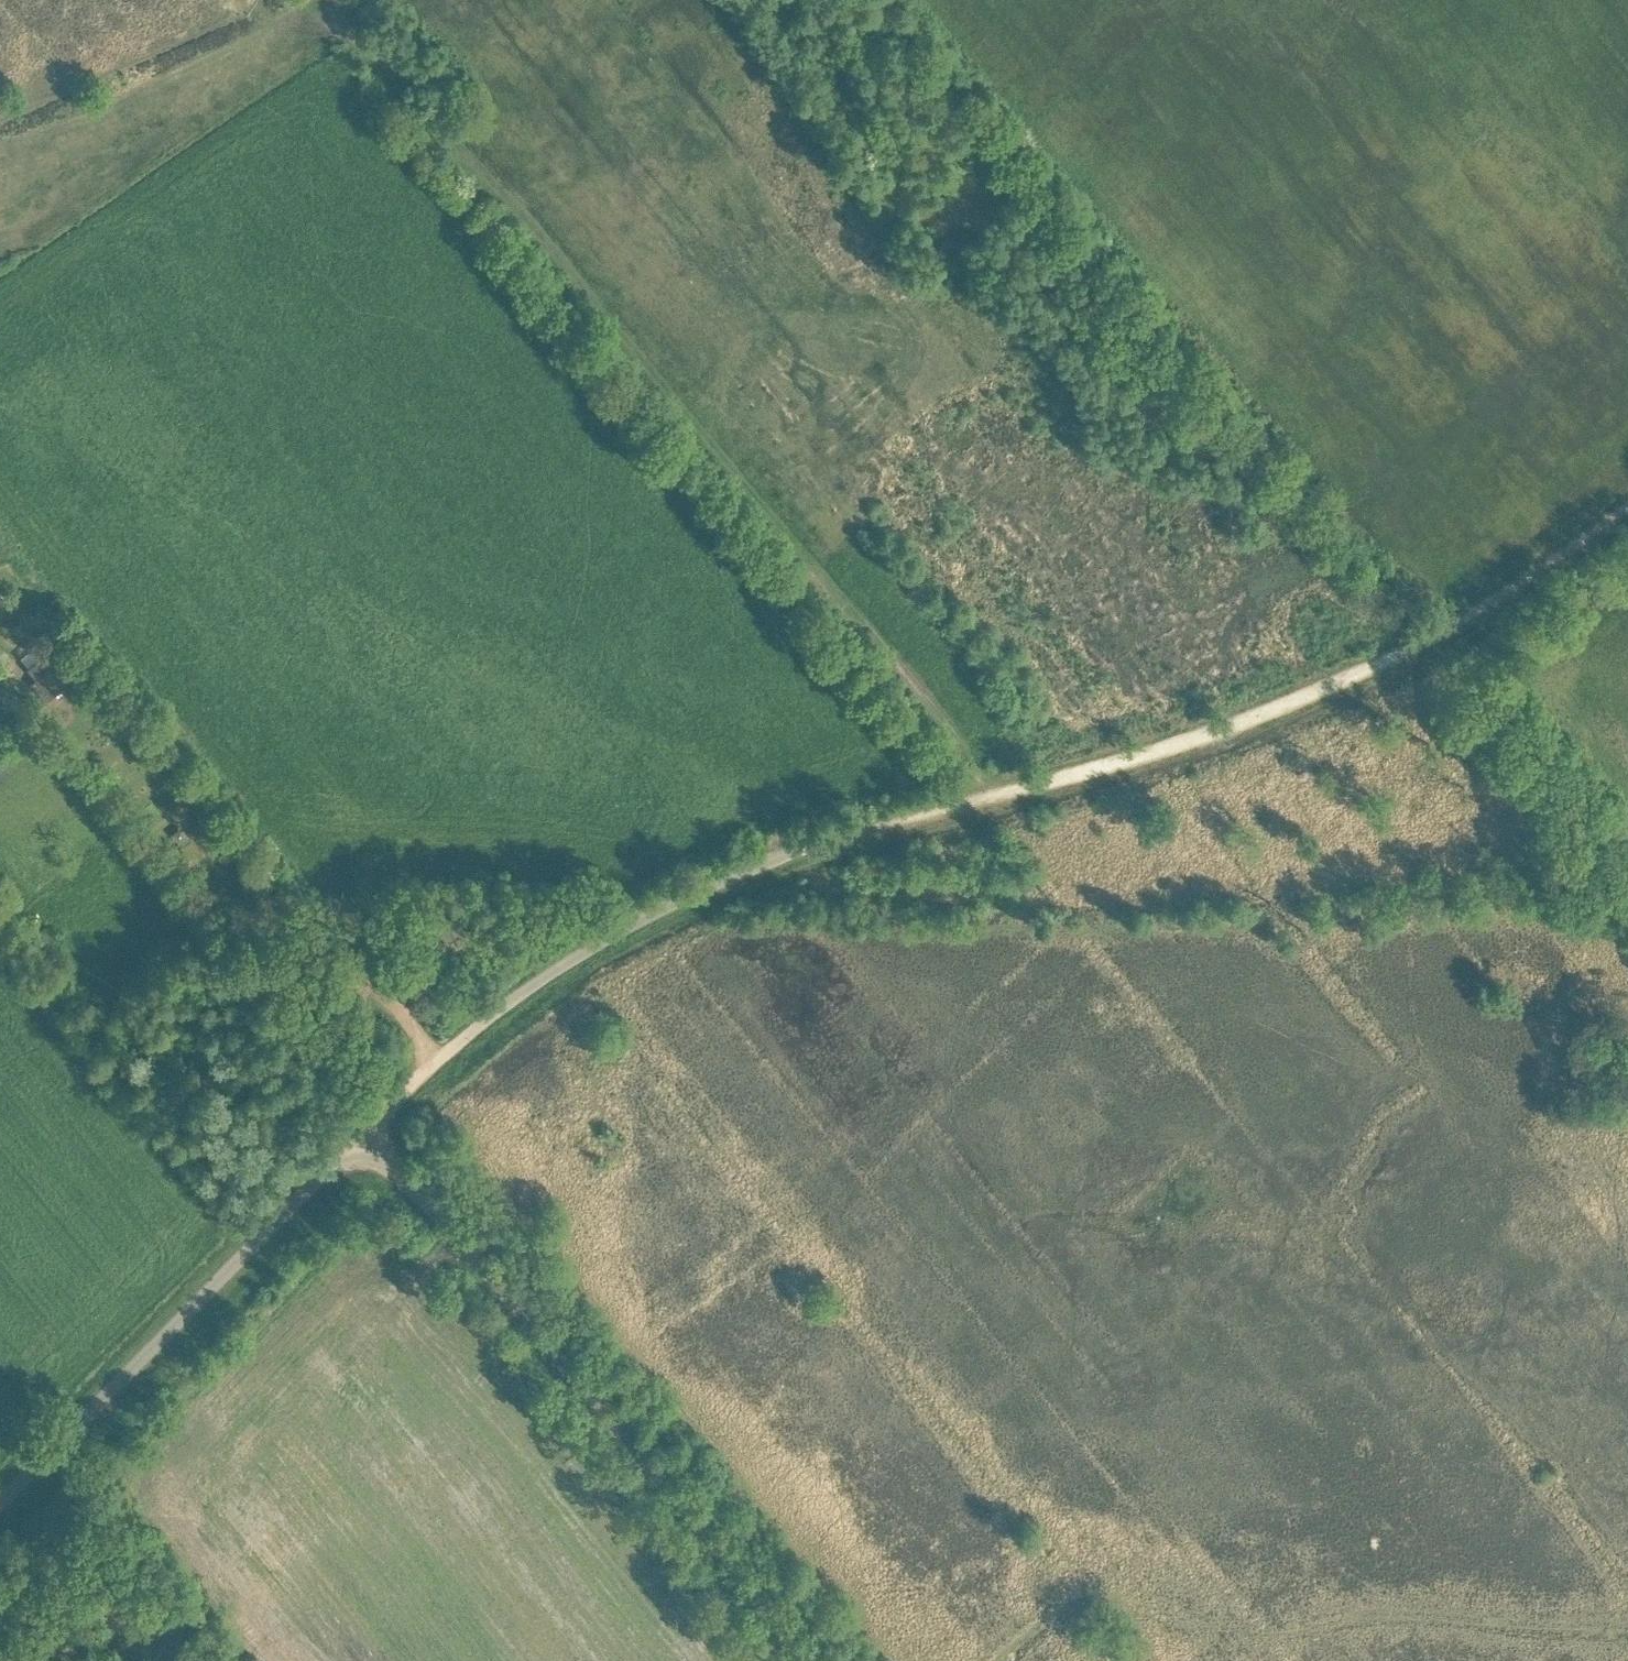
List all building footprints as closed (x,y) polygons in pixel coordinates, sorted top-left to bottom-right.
[(56,661),(48,651),(28,668),(36,678),(31,682),(47,701),(77,676),(61,656),(56,661)] [(7,774),(9,764),(2,756),(0,755),(0,780),(7,774)]
